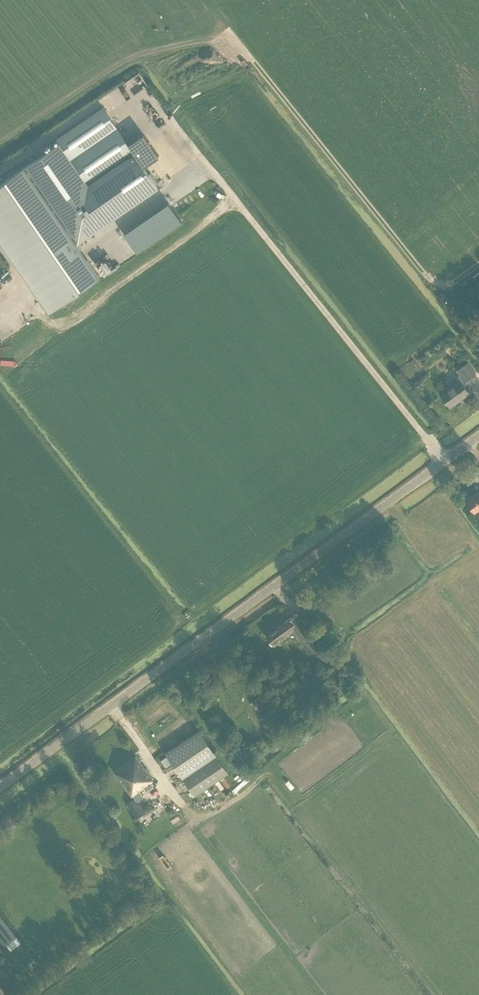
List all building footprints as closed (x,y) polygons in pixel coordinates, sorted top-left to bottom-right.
[(159,113),(164,107),(159,103),(155,109),(159,113)] [(0,184),(0,237),(50,309),(99,275),(77,242),(158,186),(144,166),(159,156),(144,134),(129,144),(103,107),(57,139),(59,143),(0,184)] [(191,147),(193,142),(168,130),(165,135),(191,147)] [(182,221),(169,202),(125,233),(137,251),(182,221)] [(459,379),(440,392),(451,407),(470,393),(465,386),(467,384),(468,383),(466,381),(476,374),(467,362),(457,370),(460,375),(458,377),(459,379)] [(478,490),(465,500),(475,512),(478,509),(478,490)] [(310,654),(322,645),(307,625),(312,622),(305,613),(301,615),(298,612),(266,635),(273,645),(292,631),(310,654)] [(267,699),(263,694),(252,701),(259,711),(275,700),(272,696),(267,699)] [(199,729),(166,752),(195,795),(228,772),(199,729)] [(152,779),(153,778),(137,755),(114,772),(132,796),(148,784),(147,783),(152,779)] [(168,755),(161,760),(165,766),(172,762),(168,755)] [(137,818),(146,811),(143,807),(137,799),(136,797),(127,805),(137,818)] [(16,935),(0,914),(0,938),(5,944),(16,935)]
